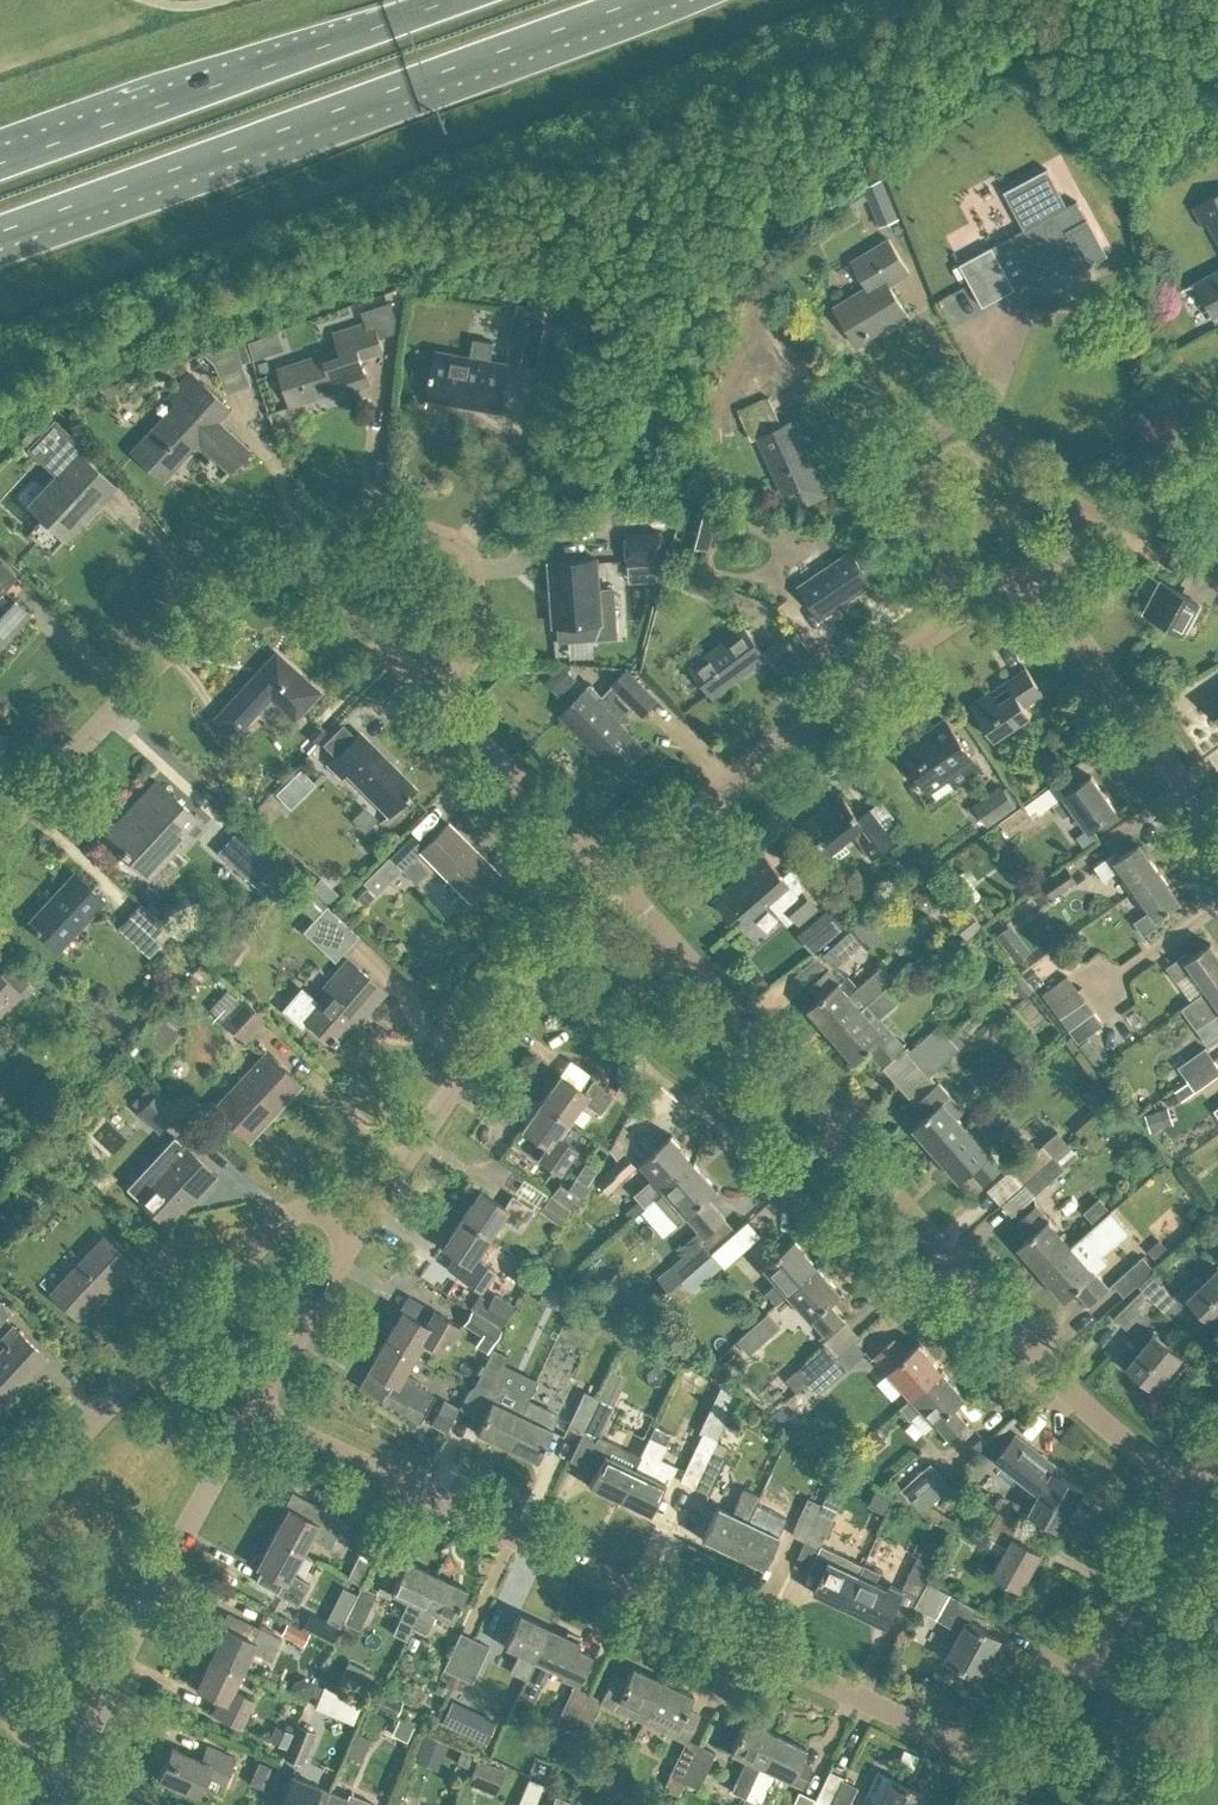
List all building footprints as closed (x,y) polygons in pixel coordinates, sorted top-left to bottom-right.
[(886,178),(866,186),(883,225),(903,218),(886,178)] [(861,188),(846,199),(852,208),(868,198),(861,188)] [(1195,207),(1204,224),(1210,222),(1217,237),(1217,195),(1195,207)] [(990,246),(960,263),(981,300),(1011,284),(1029,274),(1037,270),(1035,265),(1061,251),(1073,273),(1086,267),(1106,255),(1076,200),(1067,205),(1023,229),(990,246)] [(910,271),(889,238),(851,261),(867,287),(834,307),(854,341),(888,320),(891,326),(909,316),(890,283),(910,271)] [(1197,282),(1217,320),(1217,319),(1217,270),(1197,282)] [(392,300),(381,304),(363,310),(366,321),(333,332),(338,347),(278,368),(290,406),(352,386),(354,390),(370,385),(361,357),(384,349),(380,336),(401,329),(392,300)] [(544,320),(516,314),(514,327),(510,345),(538,351),(542,333),(544,320)] [(264,336),(249,341),(255,359),(270,354),(264,336)] [(510,363),(491,359),(494,342),(475,338),(471,356),(437,349),(428,397),(501,411),(510,363)] [(235,343),(202,352),(206,356),(213,362),(215,368),(241,357),(236,345),(235,343)] [(228,408),(191,374),(169,398),(176,404),(133,451),(163,479),(198,441),(229,470),(247,451),(216,422),(228,408)] [(794,383),(761,398),(773,424),(765,427),(779,457),(766,463),(784,502),(787,509),(816,496),(799,458),(817,450),(800,411),(806,409),(794,383)] [(44,515),(27,533),(48,554),(81,519),(77,515),(93,498),(85,490),(97,476),(76,456),(35,500),(51,516),(49,519),(44,515)] [(722,500),(695,493),(682,541),(710,548),(722,500)] [(557,515),(583,512),(582,500),(556,503),(557,515)] [(660,532),(627,534),(628,563),(662,561),(660,532)] [(872,582),(852,552),(800,586),(820,617),(872,582)] [(1182,583),(1187,586),(1183,593),(1161,581),(1144,612),(1184,634),(1205,595),(1213,600),(1217,591),(1217,582),(1211,579),(1216,568),(1195,557),(1182,583)] [(555,561),(552,561),(557,625),(562,624),(563,638),(618,635),(615,589),(601,590),(599,558),(555,561)] [(0,587),(1,586),(3,587),(14,574),(0,561),(0,587)] [(3,587),(1,586),(0,587),(0,649),(32,614),(14,597),(3,587)] [(766,655),(744,627),(691,667),(713,696),(766,655)] [(320,691),(275,650),(213,717),(220,723),(215,728),(234,746),(249,730),(244,725),(271,696),(295,718),(320,691)] [(566,664),(547,682),(562,696),(580,679),(566,664)] [(1026,706),(1044,694),(1026,667),(972,705),(996,740),(1032,715),(1026,706)] [(633,674),(623,674),(614,684),(603,696),(593,685),(563,714),(620,773),(646,748),(621,723),(637,707),(644,714),(658,700),(633,674)] [(1207,700),(1217,715),(1217,693),(1207,700)] [(981,770),(973,759),(946,721),(904,751),(930,789),(948,776),(956,788),(981,770)] [(317,725),(308,736),(316,744),(326,733),(317,725)] [(414,788),(359,732),(328,762),(341,776),(346,771),(389,814),(414,788)] [(315,781),(301,767),(275,792),(290,806),(315,781)] [(1116,810),(1092,776),(1064,795),(1065,797),(1054,805),(1063,819),(1075,810),(1089,829),(1116,810)] [(205,824),(157,779),(105,835),(149,875),(176,845),(181,850),(205,824)] [(973,805),(988,825),(1016,804),(1001,784),(973,805)] [(897,842),(891,834),(870,808),(859,816),(843,795),(808,822),(830,851),(854,832),(869,852),(875,859),(897,842)] [(1010,834),(1033,817),(1024,804),(1000,821),(1010,834)] [(498,873),(448,822),(420,850),(470,901),(498,873)] [(252,883),(275,859),(240,826),(217,850),(252,883)] [(1120,866),(1136,889),(1160,872),(1139,842),(1119,857),(1115,852),(1095,867),(1103,879),(1109,875),(1108,874),(1120,866)] [(766,855),(723,891),(715,899),(732,919),(740,911),(747,920),(769,902),(778,912),(784,907),(800,925),(819,909),(803,891),(799,895),(789,884),(790,883),(766,855)] [(375,894),(401,869),(388,856),(362,882),(375,894)] [(1053,897),(1077,880),(1068,866),(1043,883),(1053,897)] [(971,879),(964,870),(951,880),(958,889),(971,879)] [(1160,872),(1136,889),(1151,910),(1139,918),(1138,918),(1133,921),(1143,935),(1164,921),(1160,916),(1181,901),(1160,872)] [(58,948),(103,899),(76,873),(30,922),(58,948)] [(312,887),(300,900),(316,913),(304,926),(337,952),(360,929),(328,900),(312,887)] [(364,905),(373,896),(364,887),(356,896),(364,905)] [(129,914),(133,918),(122,929),(142,948),(164,924),(140,902),(129,914)] [(953,921),(961,931),(976,918),(968,908),(953,921)] [(827,910),(807,926),(823,945),(843,929),(827,910)] [(822,953),(835,967),(862,943),(867,948),(883,934),(866,915),(822,953)] [(1032,951),(1022,937),(1011,924),(996,935),(1017,962),(1032,951)] [(1206,989),(1217,981),(1217,954),(1210,943),(1190,957),(1186,952),(1165,967),(1175,981),(1181,977),(1180,976),(1191,968),(1206,989)] [(301,1026),(306,1021),(333,1044),(364,1007),(368,1011),(385,991),(347,958),(330,979),(334,982),(318,1001),(300,986),(281,1009),(301,1026)] [(0,971),(0,1016),(21,993),(25,997),(35,986),(9,962),(0,971)] [(808,1009),(832,1035),(886,987),(895,980),(882,966),(851,994),(829,969),(809,986),(820,998),(808,1009)] [(1043,993),(1052,1006),(1077,987),(1067,975),(1043,993)] [(1206,989),(1181,1007),(1207,1042),(1217,1034),(1217,981),(1206,989)] [(213,1007),(223,1017),(220,1020),(244,1040),(265,1017),(242,996),(232,987),(213,1007)] [(886,987),(832,1035),(855,1062),(869,1049),(882,1064),(904,1045),(879,1017),(898,1001),(886,987)] [(1052,1006),(1061,1018),(1086,1000),(1077,987),(1052,1006)] [(1061,1018),(1070,1030),(1094,1011),(1086,1000),(1061,1018)] [(1094,1011),(1070,1030),(1079,1042),(1103,1024),(1094,1011)] [(908,1051),(919,1063),(920,1062),(949,1036),(938,1024),(908,1051)] [(949,1036),(920,1062),(931,1074),(959,1048),(949,1036)] [(1179,1066),(1188,1078),(1215,1059),(1206,1047),(1179,1066)] [(301,1083),(265,1051),(213,1108),(226,1120),(227,1119),(249,1139),(301,1083)] [(1099,1069),(1108,1062),(1100,1051),(1091,1058),(1099,1069)] [(1188,1078),(1190,1081),(1175,1091),(1182,1100),(1217,1074),(1217,1064),(1215,1059),(1188,1078)] [(541,1101),(567,1120),(582,1100),(599,1112),(614,1092),(594,1078),(585,1090),(561,1073),(541,1101)] [(932,1076),(925,1082),(931,1088),(916,1102),(927,1115),(913,1127),(936,1154),(968,1125),(958,1115),(965,1109),(940,1081),(938,1083),(932,1076)] [(1097,1081),(1085,1091),(1100,1108),(1112,1098),(1097,1081)] [(158,1132),(180,1108),(159,1088),(136,1111),(158,1132)] [(567,1120),(541,1101),(541,1102),(536,1099),(527,1112),(531,1115),(522,1128),(547,1145),(539,1157),(559,1171),(573,1151),(555,1138),(567,1120)] [(1161,1109),(1144,1114),(1149,1131),(1166,1126),(1161,1109)] [(1004,1167),(991,1152),(968,1125),(936,1154),(959,1180),(971,1170),(984,1184),(1004,1167)] [(51,1128),(42,1139),(53,1149),(59,1142),(57,1134),(51,1128)] [(11,1131),(1,1143),(14,1154),(23,1142),(11,1131)] [(1013,1170),(1024,1182),(1068,1143),(1058,1131),(1013,1170)] [(646,1205),(664,1189),(696,1162),(672,1135),(641,1163),(654,1177),(635,1193),(646,1205)] [(173,1136),(125,1187),(137,1198),(165,1224),(186,1201),(189,1204),(216,1175),(185,1147),(173,1136)] [(1024,1182),(1034,1194),(1078,1155),(1068,1143),(1024,1182)] [(35,1148),(27,1157),(35,1164),(43,1154),(35,1148)] [(628,1154),(597,1182),(606,1193),(638,1166),(632,1159),(628,1154)] [(713,1252),(737,1231),(721,1213),(707,1198),(719,1188),(696,1162),(664,1189),(700,1229),(696,1232),(702,1239),(672,1266),(682,1278),(713,1252)] [(558,1182),(550,1193),(570,1207),(586,1184),(575,1176),(566,1188),(558,1182)] [(479,1190),(460,1218),(488,1236),(501,1217),(519,1230),(533,1209),(512,1195),(504,1206),(479,1190)] [(1101,1218),(1116,1202),(1105,1192),(1090,1208),(1101,1218)] [(570,1207),(550,1193),(539,1209),(559,1223),(570,1207)] [(1037,1204),(1018,1221),(1030,1235),(1018,1246),(1041,1273),(1073,1245),(1037,1204)] [(1064,1299),(1076,1289),(1089,1305),(1109,1287),(1099,1276),(1110,1266),(1103,1259),(1131,1235),(1134,1238),(1135,1237),(1111,1210),(1073,1245),(1041,1273),(1064,1299)] [(488,1236),(460,1218),(441,1246),(466,1263),(458,1274),(480,1289),(493,1268),(475,1256),(488,1236)] [(133,1264),(103,1236),(50,1293),(76,1318),(96,1297),(99,1299),(133,1264)] [(764,1267),(787,1293),(819,1266),(795,1239),(764,1267)] [(1149,1251),(1157,1260),(1158,1260),(1169,1250),(1169,1249),(1161,1241),(1149,1251)] [(722,1263),(713,1252),(682,1278),(692,1290),(722,1263)] [(1151,1265),(1142,1256),(1141,1255),(1114,1283),(1126,1295),(1137,1284),(1138,1285),(1151,1272),(1155,1269),(1151,1265)] [(819,1266),(787,1293),(824,1335),(845,1318),(831,1302),(842,1293),(819,1266)] [(1188,1297),(1213,1322),(1217,1317),(1217,1268),(1204,1281),(1197,1273),(1180,1289),(1188,1297)] [(634,1294),(635,1293),(616,1271),(599,1285),(618,1308),(632,1296),(634,1294)] [(1142,1289),(1154,1301),(1171,1318),(1189,1299),(1180,1289),(1174,1295),(1151,1272),(1138,1285),(1142,1289)] [(1154,1301),(1142,1289),(1112,1319),(1124,1331),(1154,1301)] [(494,1292),(489,1300),(483,1296),(475,1309),(499,1325),(508,1311),(513,1304),(494,1292)] [(0,1300),(0,1321),(1,1322),(12,1310),(0,1300)] [(775,1306),(741,1337),(755,1351),(788,1320),(775,1306)] [(402,1308),(385,1339),(414,1356),(424,1339),(444,1350),(460,1322),(434,1307),(426,1321),(402,1308)] [(463,1323),(471,1328),(492,1340),(493,1341),(501,1327),(471,1309),(463,1323)] [(11,1325),(0,1337),(0,1342),(4,1346),(0,1349),(0,1405),(45,1357),(11,1325)] [(1185,1360),(1154,1333),(1127,1366),(1155,1388),(1163,1378),(1168,1382),(1185,1360)] [(888,1372),(911,1397),(943,1369),(920,1343),(907,1354),(894,1338),(874,1356),(888,1372)] [(414,1356),(385,1339),(368,1367),(391,1381),(381,1399),(420,1422),(436,1394),(403,1375),(414,1356)] [(493,1343),(481,1381),(499,1386),(511,1349),(493,1343)] [(795,1370),(807,1383),(837,1357),(825,1343),(795,1370)] [(669,1355),(664,1366),(677,1372),(682,1361),(669,1355)] [(837,1357),(807,1383),(817,1395),(848,1368),(837,1357)] [(943,1369),(911,1397),(900,1407),(911,1420),(922,1410),(948,1439),(968,1421),(955,1407),(967,1396),(943,1369)] [(598,1434),(612,1404),(584,1391),(566,1427),(581,1434),(595,1440),(598,1434)] [(475,1431),(505,1445),(520,1412),(490,1398),(475,1431)] [(444,1431),(457,1407),(443,1399),(430,1423),(444,1431)] [(520,1412),(505,1445),(535,1460),(551,1427),(520,1412)] [(665,1443),(664,1443),(670,1431),(654,1423),(648,1435),(639,1454),(634,1466),(633,1466),(618,1498),(648,1513),(664,1481),(667,1482),(676,1465),(659,1457),(665,1443)] [(888,1441),(877,1429),(866,1439),(877,1451),(888,1441)] [(588,1458),(598,1463),(588,1484),(618,1498),(633,1466),(634,1466),(639,1454),(617,1443),(598,1434),(595,1440),(581,1434),(569,1458),(585,1466),(588,1458)] [(997,1457),(1010,1467),(1042,1492),(1031,1513),(1033,1514),(1027,1525),(1041,1533),(1047,1522),(1061,1529),(1084,1488),(1059,1474),(1060,1471),(1015,1435),(997,1457)] [(679,1480),(692,1486),(710,1450),(696,1444),(679,1480)] [(710,1450),(692,1486),(707,1493),(724,1457),(710,1450)] [(931,1463),(901,1489),(917,1507),(923,1511),(951,1487),(941,1476),(942,1475),(931,1463)] [(732,1552),(747,1519),(759,1495),(742,1487),(730,1511),(717,1505),(701,1538),(732,1552)] [(792,1533),(805,1540),(823,1503),(809,1497),(792,1533)] [(823,1503),(805,1540),(820,1547),(838,1510),(823,1503)] [(312,1519),(287,1506),(271,1535),(301,1552),(309,1536),(328,1546),(343,1519),(319,1506),(312,1519)] [(934,1519),(940,1510),(931,1506),(926,1514),(934,1519)] [(1022,1526),(998,1513),(986,1534),(1008,1546),(993,1572),(1021,1588),(1040,1553),(1015,1539),(1022,1526)] [(747,1519),(732,1552),(762,1566),(777,1534),(747,1519)] [(301,1552),(271,1535),(254,1565),(260,1568),(253,1581),(295,1605),(308,1583),(289,1572),(301,1552)] [(822,1544),(821,1547),(809,1572),(821,1577),(815,1591),(844,1605),(864,1564),(822,1544)] [(919,1593),(935,1557),(921,1550),(904,1586),(919,1593)] [(360,1584),(371,1563),(357,1556),(347,1576),(360,1584)] [(389,1591),(407,1600),(391,1632),(405,1639),(420,1606),(435,1574),(404,1559),(389,1591)] [(889,1586),(877,1581),(882,1572),(865,1564),(864,1564),(844,1605),(886,1625),(903,1590),(890,1584),(889,1586)] [(435,1574),(420,1606),(449,1620),(464,1588),(435,1574)] [(915,1605),(936,1617),(961,1631),(946,1659),(978,1677),(1000,1637),(970,1620),(976,1608),(949,1593),(929,1581),(915,1605)] [(376,1592),(361,1585),(343,1622),(359,1629),(376,1592)] [(332,1641),(339,1626),(309,1611),(302,1625),(332,1641)] [(510,1671),(523,1678),(547,1627),(518,1612),(502,1645),(518,1652),(510,1671)] [(286,1622),(280,1633),(302,1645),(308,1633),(286,1622)] [(209,1657),(239,1671),(249,1650),(268,1659),(279,1636),(255,1625),(250,1638),(223,1625),(209,1657)] [(563,1634),(547,1627),(523,1678),(540,1686),(549,1667),(562,1673),(562,1675),(577,1682),(589,1654),(575,1648),(580,1637),(565,1631),(563,1634)] [(456,1674),(473,1638),(460,1632),(443,1668),(456,1674)] [(473,1638),(456,1674),(471,1682),(488,1645),(473,1638)] [(230,1691),(239,1671),(209,1657),(194,1687),(221,1699),(215,1712),(238,1723),(249,1700),(230,1691)] [(612,1674),(601,1698),(600,1701),(642,1721),(661,1680),(631,1665),(625,1679),(612,1674)] [(294,1680),(289,1690),(306,1698),(314,1681),(304,1676),(294,1680)] [(642,1721),(684,1741),(685,1738),(697,1714),(684,1708),(691,1694),(661,1680),(642,1721)] [(315,1706),(334,1714),(343,1693),(324,1685),(315,1706)] [(556,1721),(569,1727),(586,1691),(572,1685),(556,1721)] [(600,1701),(601,1698),(586,1691),(569,1727),(584,1734),(600,1701)] [(375,1703),(391,1711),(397,1700),(380,1692),(375,1703)] [(474,1709),(461,1735),(483,1746),(496,1720),(474,1709)] [(397,1730),(412,1735),(419,1717),(404,1711),(397,1730)] [(728,1752),(744,1759),(731,1789),(747,1795),(759,1766),(775,1733),(744,1718),(728,1752)] [(296,1723),(292,1732),(286,1745),(282,1756),(301,1763),(314,1731),(296,1723)] [(269,1738),(286,1745),(292,1732),(274,1725),(269,1738)] [(361,1761),(370,1739),(356,1733),(346,1754),(361,1761)] [(447,1742),(424,1733),(416,1754),(439,1763),(447,1742)] [(773,1773),(789,1781),(802,1786),(811,1768),(798,1762),(805,1747),(775,1733),(759,1766),(747,1795),(760,1801),(773,1773)] [(685,1738),(684,1741),(669,1774),(683,1780),(700,1744),(685,1738)] [(714,1751),(700,1744),(683,1780),(697,1787),(714,1751)] [(234,1757),(204,1745),(198,1759),(169,1747),(156,1777),(196,1794),(204,1775),(223,1783),(234,1757)] [(903,1748),(897,1763),(911,1769),(918,1755),(903,1748)] [(477,1758),(467,1783),(495,1794),(505,1768),(477,1758)] [(271,1765),(258,1760),(249,1782),(262,1787),(271,1765)] [(842,1776),(829,1770),(814,1798),(811,1804),(814,1804),(827,1804),(842,1776)] [(876,1771),(863,1797),(876,1803),(875,1804),(915,1804),(921,1793),(876,1771)] [(539,1802),(548,1778),(533,1773),(524,1797),(539,1802)] [(329,1791),(289,1775),(279,1800),(291,1804),(323,1804),(329,1791)] [(585,1800),(562,1789),(555,1804),(583,1804),(585,1800)] [(345,1798),(329,1791),(323,1804),(363,1804),(345,1798)] [(811,1804),(814,1798),(798,1791),(791,1804),(811,1804)]
